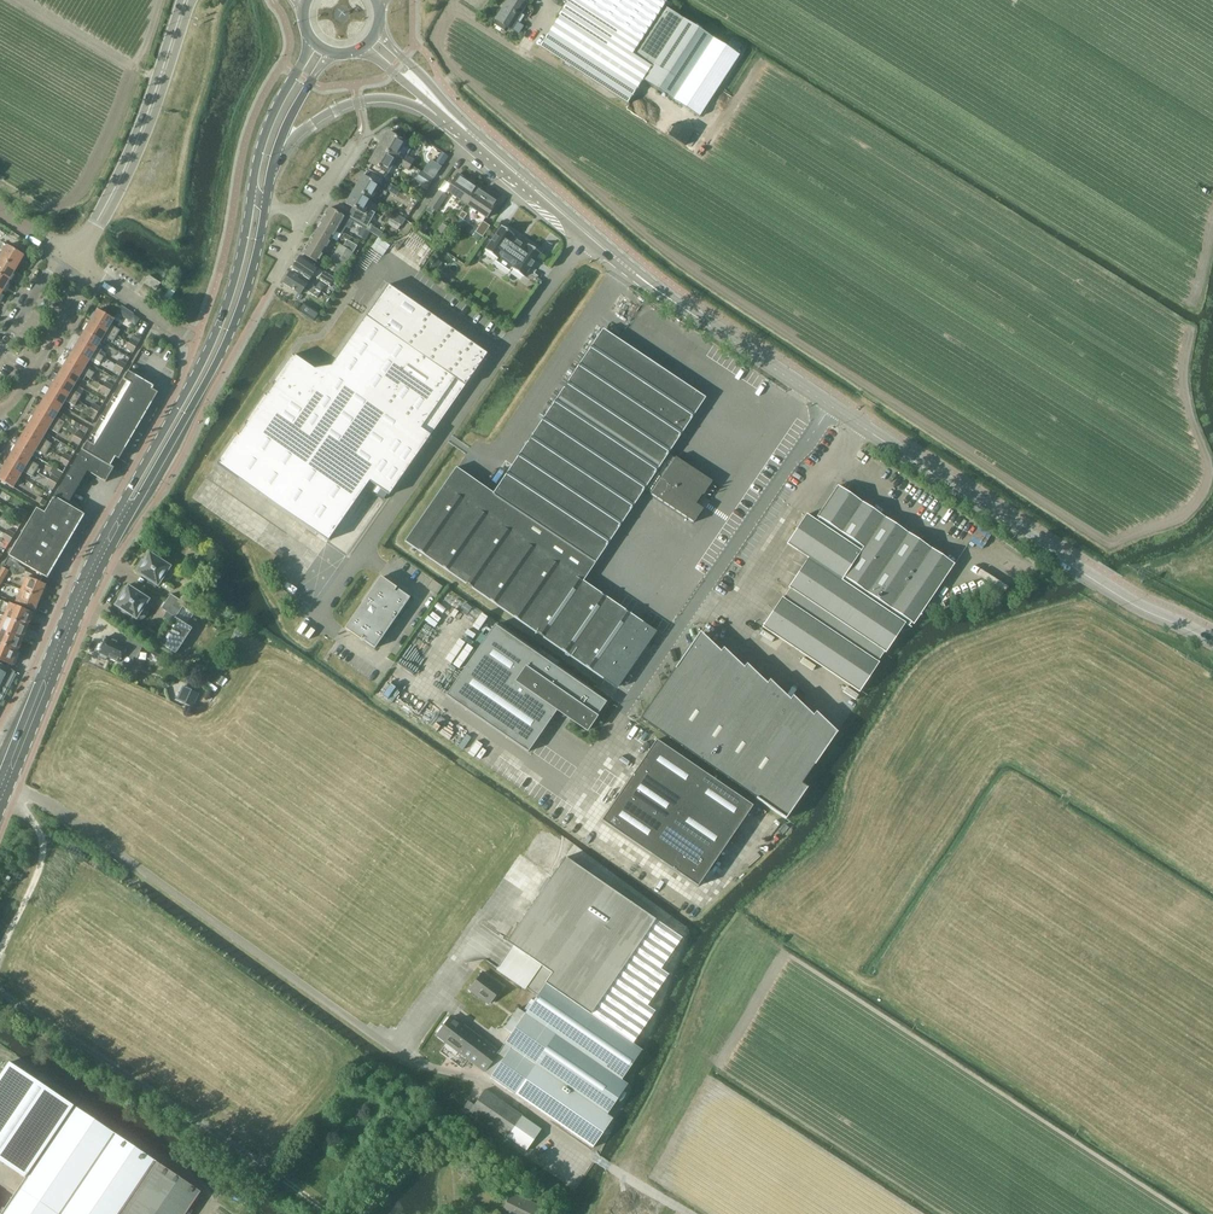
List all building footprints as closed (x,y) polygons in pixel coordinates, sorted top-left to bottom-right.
[(494,24),(504,30),(506,26),(511,29),(519,34),(524,26),(516,21),(527,3),(523,0),(507,0),(495,19),(497,20),(494,24)] [(566,4),(559,16),(628,61),(666,2),(663,0),(560,0),(566,4)] [(700,116),(740,54),(667,7),(635,56),(651,67),(643,79),(700,116)] [(388,132),(379,147),(411,165),(413,161),(406,157),(411,148),(411,145),(388,132)] [(372,165),(368,171),(382,179),(383,178),(391,164),(399,168),(400,166),(408,170),(411,165),(379,147),(369,163),(372,165)] [(362,176),(354,190),(371,199),(376,190),(385,195),(388,190),(388,191),(392,184),(383,178),(382,179),(368,171),(364,177),(362,176)] [(415,179),(429,187),(434,178),(420,171),(415,179)] [(447,191),(467,204),(479,187),(458,174),(447,191)] [(487,218),(499,200),(479,187),(467,204),(487,218)] [(375,214),(366,209),(371,199),(354,190),(346,205),(352,208),(347,217),(366,228),(375,214)] [(437,211),(447,196),(438,190),(428,205),(437,211)] [(329,208),(322,220),(343,232),(346,228),(348,229),(352,222),(329,208)] [(463,220),(467,214),(462,211),(458,217),(463,220)] [(406,220),(393,212),(390,218),(402,226),(406,220)] [(322,220),(316,231),(331,240),(336,232),(341,235),(343,232),(322,220)] [(483,237),(490,226),(483,221),(476,232),(483,237)] [(510,272),(513,268),(525,276),(541,253),(529,244),(527,247),(512,237),(514,234),(502,226),(486,250),(498,258),(495,261),(510,272)] [(316,231),(302,254),(317,263),(331,240),(316,231)] [(372,246),(384,253),(390,243),(378,236),(372,246)] [(340,245),(339,247),(352,254),(357,245),(347,239),(343,246),(340,245)] [(0,257),(0,258),(17,268),(25,255),(7,244),(0,257)] [(339,276),(352,254),(339,247),(326,268),(339,276)] [(308,279),(311,273),(330,286),(335,278),(299,256),(291,269),(308,279)] [(9,280),(17,268),(0,258),(0,275),(9,280)] [(317,298),(320,292),(290,273),(283,284),(299,295),(303,289),(317,298)] [(2,293),(9,280),(0,275),(0,291),(2,293)] [(144,283),(156,291),(161,283),(149,275),(144,283)] [(295,353),(218,463),(298,518),(328,540),(370,480),(389,494),(431,434),(421,427),(455,379),(465,386),(487,354),(388,285),(367,315),(366,315),(366,316),(365,316),(366,316),(332,365),(316,368),(295,353)] [(170,289),(165,296),(170,299),(175,292),(170,289)] [(298,312),(314,321),(319,313),(304,303),(298,312)] [(117,311),(137,323),(141,317),(121,304),(117,311)] [(97,311),(91,320),(117,336),(120,330),(111,325),(114,321),(97,311)] [(91,320),(84,331),(101,341),(104,336),(113,341),(117,336),(91,320)] [(704,397),(699,394),(603,330),(495,494),(457,466),(406,540),(617,687),(655,632),(657,630),(583,581),(645,487),(652,492),(651,493),(694,522),(703,508),(696,503),(702,494),(703,495),(712,481),(675,457),(674,458),(667,453),(704,397)] [(84,331),(78,341),(99,354),(102,350),(98,347),(101,341),(84,331)] [(160,336),(158,335),(151,331),(147,339),(155,343),(160,336)] [(129,343),(136,348),(139,343),(131,338),(129,343)] [(78,341),(72,352),(88,362),(91,357),(101,363),(104,357),(99,354),(78,341)] [(136,348),(129,343),(126,348),(134,352),(136,348)] [(72,352),(65,363),(86,376),(91,379),(94,373),(85,367),(88,362),(72,352)] [(116,364),(124,369),(127,364),(119,360),(116,364)] [(65,363),(59,373),(76,384),(79,378),(84,380),(86,376),(65,363)] [(124,369),(116,364),(113,369),(121,374),(124,369)] [(105,482),(158,393),(152,390),(154,387),(128,371),(44,513),(36,508),(9,556),(18,562),(19,561),(45,577),(47,578),(85,515),(83,513),(82,514),(78,511),(80,507),(73,500),(70,498),(85,472),(84,472),(87,467),(104,477),(103,480),(105,482)] [(59,373),(52,385),(78,400),(82,395),(72,389),(76,384),(59,373)] [(103,386),(111,391),(114,386),(106,381),(103,386)] [(78,400),(52,385),(44,399),(60,409),(65,400),(75,406),(78,400)] [(111,391),(103,386),(101,391),(102,392),(98,398),(105,402),(111,391)] [(40,404),(35,412),(62,428),(65,422),(56,417),(58,414),(60,409),(44,399),(40,404)] [(90,408),(99,413),(102,407),(93,403),(90,408)] [(99,413),(90,408),(87,413),(96,417),(99,413)] [(35,412),(29,423),(46,433),(49,428),(58,434),(62,428),(35,412)] [(29,423),(22,434),(49,450),(52,444),(43,439),(46,433),(29,423)] [(74,436),(82,440),(85,435),(77,431),(74,436)] [(22,434),(16,445),(33,455),(36,450),(45,455),(49,450),(22,434)] [(82,440),(74,436),(71,441),(80,445),(82,440)] [(70,454),(73,448),(58,440),(55,445),(70,454)] [(16,445),(9,455),(36,471),(39,465),(30,460),(33,455),(16,445)] [(61,457),(70,462),(73,457),(64,452),(61,457)] [(9,455),(3,466),(20,476),(23,471),(32,477),(36,471),(9,455)] [(70,462),(61,457),(59,462),(67,467),(70,462)] [(20,476),(3,466),(0,471),(0,479),(14,488),(20,476)] [(53,467),(51,471),(61,477),(64,473),(53,467)] [(49,479),(57,484),(60,479),(52,474),(49,479)] [(57,484),(49,479),(46,484),(55,489),(57,484)] [(885,652),(904,623),(911,627),(954,564),(838,486),(818,517),(819,518),(817,521),(806,514),(787,544),(808,558),(789,587),(790,588),(783,598),(782,597),(762,627),(859,692),(878,662),(877,662),(884,651),(885,652)] [(47,501),(39,496),(36,501),(45,506),(47,501)] [(226,520),(267,542),(276,526),(234,504),(226,520)] [(18,513),(25,517),(28,512),(21,508),(18,513)] [(25,517),(18,513),(15,518),(22,522),(25,517)] [(3,528),(5,524),(17,532),(20,528),(6,519),(1,526),(3,528)] [(5,533),(13,538),(16,534),(8,529),(5,533)] [(13,538),(5,533),(2,538),(10,543),(13,538)] [(600,562),(599,564),(600,566),(600,567),(601,569),(602,571),(603,572),(605,573),(607,574),(608,575),(610,575),(612,575),(614,575),(616,574),(618,573),(619,572),(620,570),(621,569),(622,567),(622,565),(623,563),(622,561),(622,559),(621,557),(620,556),(618,554),(617,553),(615,552),(613,552),(611,552),(609,552),(607,553),(605,553),(603,555),(602,556),(601,558),(600,560),(600,562)] [(170,568),(169,567),(149,554),(144,560),(142,559),(135,569),(137,571),(137,572),(157,586),(161,579),(162,580),(163,580),(165,581),(166,581),(167,580),(168,580),(169,579),(170,578),(171,577),(172,576),(172,575),(172,573),(172,572),(172,571),(172,570),(171,569),(170,568)] [(9,569),(10,570),(10,569),(23,573),(25,569),(17,564),(18,562),(9,556),(3,566),(9,570),(9,569)] [(3,582),(10,570),(9,569),(9,570),(3,566),(0,571),(0,581),(3,582)] [(26,576),(20,590),(39,598),(45,583),(26,576)] [(381,576),(365,599),(369,602),(350,629),(361,637),(362,635),(365,637),(364,639),(375,647),(410,597),(399,589),(397,591),(394,589),(396,587),(381,576)] [(115,605),(135,618),(136,619),(138,619),(139,620),(140,620),(142,619),(143,619),(144,618),(145,617),(146,616),(146,615),(147,614),(147,612),(147,611),(147,610),(146,609),(145,608),(145,607),(144,606),(148,600),(127,586),(127,587),(124,586),(117,596),(120,598),(115,605)] [(188,597),(195,602),(202,592),(194,587),(188,597)] [(34,610),(39,598),(20,590),(15,602),(34,610)] [(170,594),(166,601),(180,610),(184,603),(170,594)] [(4,617),(27,626),(33,613),(3,600),(0,606),(0,614),(4,616),(4,617)] [(161,608),(174,617),(175,617),(180,610),(166,601),(161,608)] [(2,621),(0,622),(0,629),(22,639),(27,626),(4,617),(2,621)] [(159,640),(176,652),(195,624),(189,620),(186,624),(175,617),(174,617),(159,640)] [(528,752),(557,710),(586,731),(607,702),(495,624),(446,695),(528,752)] [(22,639),(0,629),(0,643),(17,650),(22,639)] [(720,652),(697,636),(642,716),(640,718),(663,734),(720,652)] [(120,662),(122,662),(123,664),(125,665),(127,666),(129,666),(131,664),(133,663),(133,660),(133,658),(134,657),(137,658),(142,646),(129,637),(125,646),(106,637),(99,653),(100,653),(98,657),(99,658),(105,661),(107,660),(109,657),(120,662)] [(11,664),(17,650),(0,643),(0,659),(11,664)] [(686,750),(743,668),(720,652),(663,734),(686,750)] [(15,671),(0,663),(0,700),(15,671)] [(710,766),(766,684),(743,668),(686,750),(710,766)] [(394,700),(402,688),(387,678),(379,690),(394,700)] [(766,684),(710,766),(733,782),(790,700),(766,684)] [(182,702),(191,707),(197,694),(189,689),(182,702)] [(733,782),(756,798),(756,799),(813,716),(790,700),(733,782)] [(813,716),(756,799),(786,819),(807,787),(802,783),(837,732),(813,716)] [(656,740),(638,767),(686,800),(705,773),(656,740)] [(638,767),(619,793),(668,827),(686,800),(638,767)] [(753,806),(705,773),(686,800),(734,833),(753,806)] [(600,820),(649,854),(668,827),(619,793),(600,820)] [(686,800),(668,827),(716,860),(734,833),(686,800)] [(668,827),(649,854),(697,887),(716,860),(668,827)] [(498,1052),(484,1071),(491,1076),(490,1077),(593,1148),(613,1118),(607,1114),(628,1084),(621,1080),(642,1050),(633,1043),(655,1011),(647,1006),(668,975),(660,969),(682,938),(566,858),(507,943),(552,974),(533,1001),(531,1000),(524,1010),(526,1011),(525,1013),(517,1008),(504,1028),(511,1033),(498,1052)] [(481,972),(468,988),(488,1002),(500,986),(481,972)] [(450,1017),(437,1034),(459,1051),(458,1051),(484,1071),(498,1052),(454,1019),(453,1019),(450,1017)] [(200,1191),(74,1106),(74,1107),(9,1063),(0,1076),(0,1158),(27,1176),(19,1187),(20,1188),(6,1209),(0,1205),(0,1213),(185,1213),(200,1191)] [(485,1088),(470,1110),(527,1150),(542,1129),(485,1088)] [(503,1213),(538,1213),(542,1206),(511,1192),(501,1213),(503,1213)]
